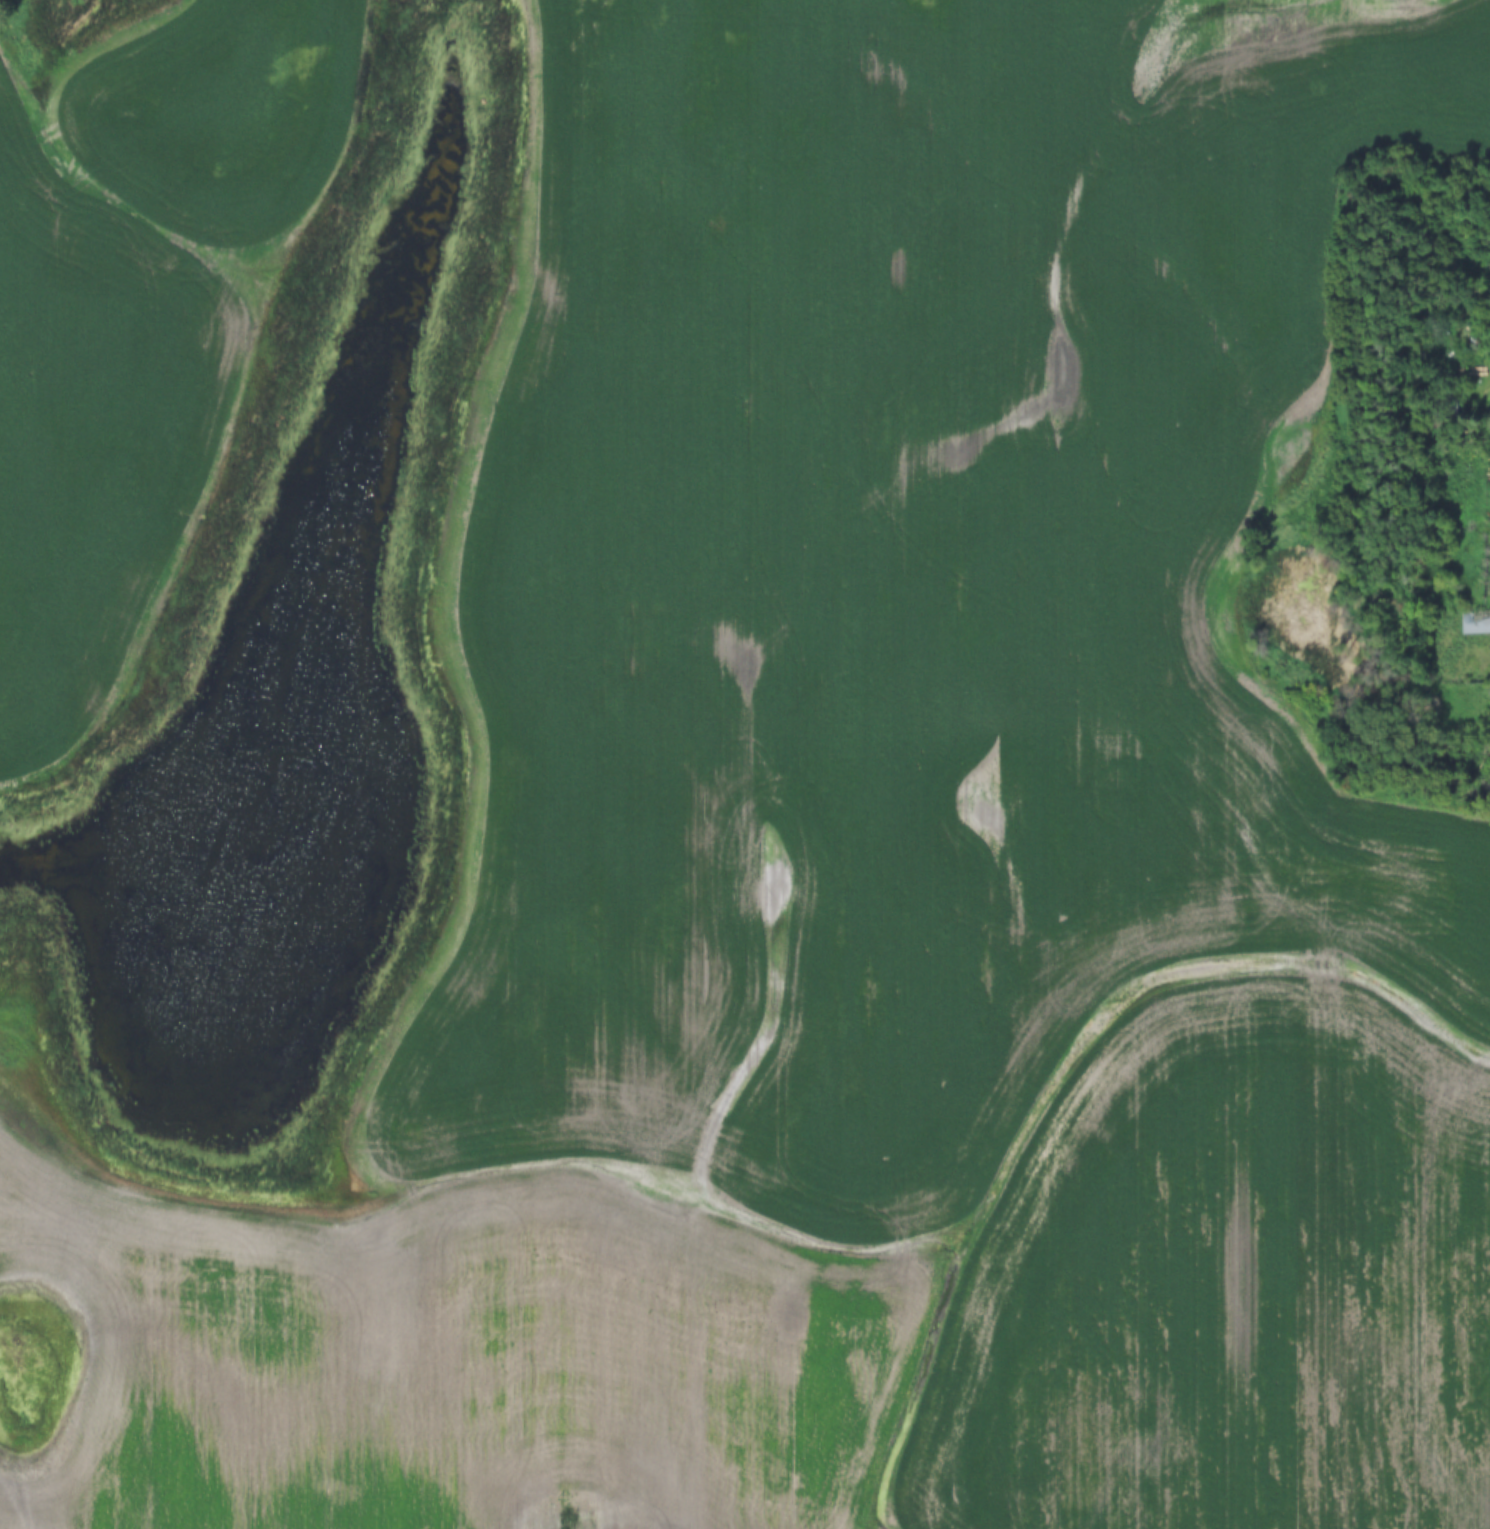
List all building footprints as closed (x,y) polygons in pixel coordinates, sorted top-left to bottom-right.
[(1461,613),(1461,636),(1489,635),(1489,612),(1461,613)]
